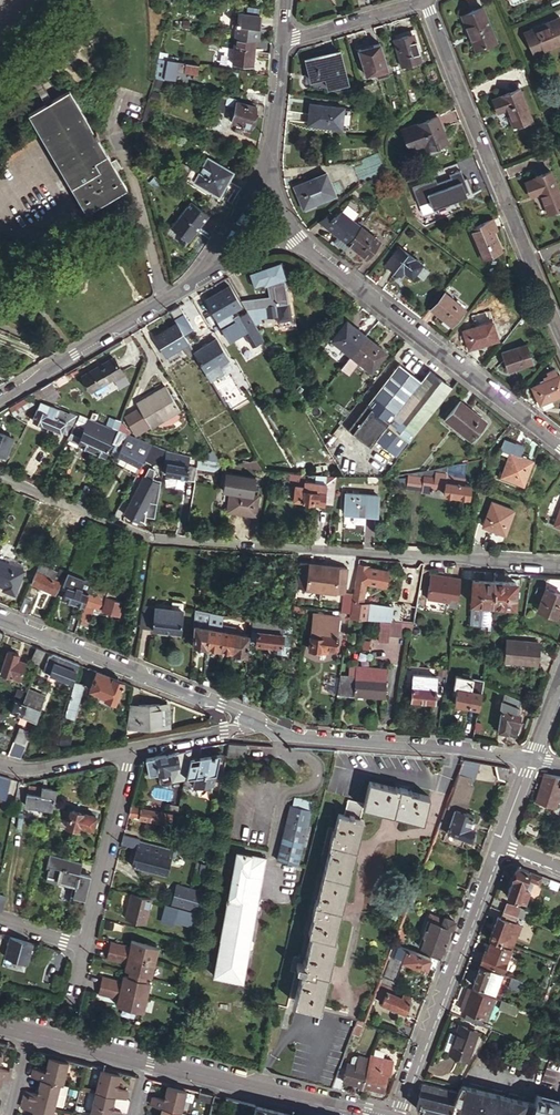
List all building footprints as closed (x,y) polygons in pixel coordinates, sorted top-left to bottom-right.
[(169,21),(177,21),(188,22),(190,4),(171,3),(169,21)] [(492,41),(478,8),(457,17),(471,50),(492,41)] [(257,14),(237,12),(236,22),(234,22),(233,37),(253,39),(255,39),(257,14)] [(556,19),(521,35),(530,56),(559,42),(559,27),(556,19)] [(188,22),(177,21),(176,28),(187,29),(188,22)] [(419,60),(411,33),(392,38),(400,66),(419,60)] [(251,65),(253,39),(233,37),(232,46),(230,62),(251,65)] [(385,67),(377,42),(356,48),(364,74),(385,67)] [(346,82),(336,50),(302,60),(308,81),(323,77),(326,88),(346,82)] [(165,58),(163,58),(163,63),(161,76),(173,78),(176,60),(165,58)] [(194,72),(196,63),(183,61),(182,70),(194,72)] [(125,182),(65,87),(24,112),(61,171),(85,207),(125,182)] [(531,118),(518,88),(492,100),(498,113),(505,109),(512,127),(531,118)] [(263,107),(264,98),(250,95),(248,103),(254,104),(263,107)] [(251,116),(253,108),(235,102),(224,99),(222,104),(230,106),(233,107),(231,114),(229,122),(247,128),(251,116)] [(140,119),(145,121),(151,103),(145,101),(142,111),(140,119)] [(251,116),(262,117),(263,107),(254,104),(253,108),(251,116)] [(339,127),(341,107),(308,104),(306,124),(339,127)] [(446,141),(435,116),(400,131),(408,151),(423,145),(425,150),(446,141)] [(140,119),(134,136),(141,139),(147,122),(145,121),(140,119)] [(353,162),(359,180),(385,171),(379,153),(353,162)] [(231,171),(205,159),(193,185),(214,194),(220,178),(227,181),(231,171)] [(188,170),(180,167),(176,177),(184,181),(188,170)] [(460,170),(413,189),(423,212),(469,192),(460,170)] [(334,195),(325,174),(293,187),(302,208),(334,195)] [(548,176),(531,183),(532,184),(523,188),(528,201),(537,198),(545,218),(559,212),(559,205),(548,176)] [(220,178),(214,194),(220,196),(227,181),(220,178)] [(206,212),(187,199),(169,223),(187,237),(206,212)] [(347,242),(360,225),(338,208),(333,214),(332,214),(324,224),(347,242)] [(332,214),(329,211),(318,220),(324,224),(332,214)] [(497,231),(492,220),(468,230),(480,260),(500,252),(493,233),(497,231)] [(377,239),(360,225),(347,242),(364,256),(377,239)] [(415,270),(393,252),(380,269),(395,280),(398,276),(405,282),(415,270)] [(242,301),(246,308),(251,318),(255,324),(263,323),(263,319),(280,316),(281,321),(296,318),(288,275),(284,262),(251,275),(256,287),(268,283),(270,296),(242,301)] [(422,278),(428,270),(420,264),(414,272),(422,278)] [(527,287),(524,279),(508,286),(511,294),(527,287)] [(250,330),(242,318),(237,322),(232,313),(242,307),(230,287),(207,300),(229,339),(233,340),(250,330)] [(465,308),(443,291),(429,309),(442,319),(451,326),(465,308)] [(241,311),(243,309),(242,307),(232,313),(237,322),(242,318),(246,316),(245,313),(242,314),(241,311)] [(251,318),(246,308),(243,309),(241,311),(242,314),(245,313),(246,316),(249,319),(251,318)] [(175,319),(177,324),(185,336),(194,331),(185,314),(184,314),(175,319)] [(451,326),(442,319),(439,322),(448,329),(451,326)] [(351,354),(365,335),(346,320),(332,339),(351,354)] [(496,340),(490,322),(462,331),(467,349),(496,340)] [(185,336),(177,324),(157,336),(168,355),(177,350),(189,343),(185,336)] [(385,350),(365,335),(351,354),(370,369),(385,350)] [(218,340),(195,353),(211,381),(216,378),(219,383),(223,380),(220,376),(215,367),(224,362),(229,359),(218,340)] [(189,343),(177,350),(183,360),(195,353),(189,343)] [(532,362),(525,344),(500,352),(507,371),(532,362)] [(261,370),(274,363),(263,345),(242,357),(256,381),(264,376),(261,370)] [(123,374),(114,359),(84,377),(93,392),(123,374)] [(215,367),(220,376),(229,370),(224,362),(215,367)] [(279,372),(274,363),(261,370),(264,376),(256,381),(258,384),(279,372)] [(409,442),(447,393),(450,388),(428,370),(420,381),(399,365),(348,431),(370,449),(378,440),(388,426),(397,433),(386,446),(398,456),(409,442)] [(559,374),(531,386),(540,403),(559,393),(559,377),(559,374)] [(62,397),(52,381),(42,388),(48,398),(55,401),(62,397)] [(179,412),(165,388),(137,405),(140,411),(127,419),(137,436),(179,412)] [(29,395),(9,407),(15,416),(34,404),(29,395)] [(470,440),(484,422),(458,401),(444,420),(470,440)] [(69,416),(41,404),(31,422),(69,437),(76,417),(70,415),(69,416)] [(90,433),(75,427),(68,440),(105,455),(110,443),(108,443),(112,433),(104,429),(105,425),(95,421),(90,433)] [(378,440),(386,446),(397,433),(388,426),(378,440)] [(0,432),(0,453),(7,455),(13,437),(0,432)] [(140,468),(153,445),(142,441),(141,443),(127,438),(117,456),(140,468)] [(523,485),(531,460),(518,456),(521,447),(502,440),(499,450),(508,453),(500,477),(523,485)] [(191,456),(167,450),(164,460),(168,461),(166,472),(186,476),(191,456)] [(140,468),(117,456),(116,459),(138,471),(140,468)] [(198,466),(200,459),(191,456),(186,476),(185,480),(195,482),(197,470),(198,466)] [(219,464),(200,459),(198,466),(197,470),(218,473),(220,464),(219,464)] [(448,464),(407,474),(405,487),(421,490),(421,491),(432,492),(433,487),(444,488),(446,473),(448,464)] [(145,513),(148,515),(163,483),(141,473),(123,513),(141,521),(145,513)] [(464,475),(446,473),(444,488),(443,493),(468,496),(469,484),(463,483),(464,475)] [(405,487),(407,474),(395,477),(393,485),(405,487)] [(255,517),(258,497),(253,497),(255,480),(225,475),(223,492),(230,493),(228,512),(255,517)] [(337,478),(331,478),(329,493),(325,492),(326,486),(325,486),(324,487),(305,485),(304,489),(295,488),(293,502),(303,503),(324,506),(324,505),(333,506),(333,505),(337,478)] [(87,507),(96,490),(85,486),(76,502),(87,507)] [(364,516),(376,516),(377,516),(378,497),(343,494),(342,514),(364,516)] [(506,538),(514,513),(490,504),(481,529),(506,538)] [(197,532),(199,518),(190,516),(187,530),(197,532)] [(66,520),(59,517),(53,530),(60,533),(66,520)] [(85,552),(84,557),(76,554),(73,564),(87,569),(92,554),(85,552)] [(63,563),(44,555),(42,560),(61,568),(63,563)] [(4,586),(3,589),(15,594),(24,570),(0,560),(0,585),(4,586)] [(67,573),(41,563),(31,585),(54,595),(59,583),(54,580),(57,574),(65,577),(67,573)] [(296,588),(343,593),(346,568),(298,563),(296,588)] [(367,566),(356,565),(351,594),(349,613),(348,615),(379,620),(389,622),(392,604),(382,603),(381,609),(380,609),(368,607),(368,604),(361,603),(364,583),(384,586),(387,571),(367,568),(367,566)] [(82,579),(67,573),(65,577),(80,583),(82,579)] [(457,610),(462,581),(431,576),(427,601),(448,603),(447,608),(457,610)] [(471,604),(492,605),(493,582),(473,581),(471,604)] [(493,582),(492,605),(513,607),(515,584),(493,582)] [(83,607),(91,586),(83,583),(81,589),(76,587),(75,590),(66,587),(62,599),(83,607)] [(559,605),(559,594),(545,588),(537,609),(556,616),(559,605)] [(119,614),(124,602),(118,599),(120,592),(111,589),(104,608),(119,614)] [(349,613),(351,594),(343,593),(341,611),(349,613)] [(102,610),(105,600),(91,594),(82,617),(93,621),(98,609),(102,610)] [(469,624),(492,626),(492,605),(471,604),(469,624)] [(146,605),(144,614),(153,616),(152,629),(180,632),(182,611),(146,605)] [(210,613),(195,610),(195,618),(210,620),(210,613)] [(222,622),(223,616),(210,613),(210,620),(222,622)] [(153,616),(144,614),(142,627),(152,629),(153,616)] [(336,649),(339,616),(312,614),(309,649),(311,649),(311,651),(320,652),(320,650),(326,651),(326,648),(336,649)] [(237,618),(223,616),(222,622),(237,624),(237,618)] [(288,654),(291,627),(251,622),(248,653),(257,654),(258,645),(266,646),(267,644),(278,645),(277,653),(288,654)] [(206,648),(208,629),(194,627),(192,646),(206,648)] [(219,650),(222,631),(208,629),(206,648),(219,650)] [(233,652),(236,633),(222,631),(219,650),(233,652)] [(246,654),(248,635),(236,633),(233,652),(246,654)] [(537,663),(538,643),(506,640),(505,660),(537,663)] [(45,651),(36,648),(31,660),(39,664),(45,651)] [(18,655),(7,651),(0,673),(19,680),(25,662),(17,659),(18,655)] [(78,664),(50,653),(43,671),(71,682),(78,664)] [(439,669),(406,667),(405,674),(438,676),(439,669)] [(349,676),(339,676),(336,695),(385,699),(386,669),(360,668),(359,671),(359,677),(349,676)] [(115,704),(123,683),(96,672),(89,690),(101,695),(100,696),(105,698),(104,700),(115,704)] [(478,708),(482,684),(482,681),(456,676),(453,689),(457,690),(455,704),(478,708)] [(83,686),(74,683),(70,697),(80,700),(83,686)] [(243,684),(241,700),(250,703),(252,684),(247,684),(243,684)] [(435,704),(436,691),(413,689),(411,701),(435,704)] [(44,699),(27,691),(22,703),(39,712),(44,699)] [(516,729),(519,714),(517,713),(520,700),(505,694),(497,730),(498,731),(498,733),(506,734),(506,732),(508,732),(508,728),(516,729)] [(14,700),(9,712),(34,724),(39,712),(22,703),(14,700)] [(159,706),(129,706),(126,727),(126,728),(160,727),(159,706)] [(159,706),(160,727),(168,727),(167,706),(159,706)] [(24,743),(30,729),(20,725),(14,739),(24,743)] [(67,748),(70,737),(62,735),(60,746),(67,748)] [(245,757),(246,744),(228,743),(226,755),(245,757)] [(12,755),(11,759),(19,762),(24,749),(16,746),(12,755)] [(189,759),(191,749),(189,750),(187,750),(145,758),(148,775),(169,771),(170,768),(171,767),(178,765),(187,767),(189,759)] [(213,790),(220,753),(214,754),(210,755),(198,757),(190,758),(189,759),(187,767),(184,778),(195,776),(193,786),(213,790)] [(508,767),(496,765),(492,777),(507,782),(511,772),(508,767)] [(453,808),(465,812),(477,778),(459,772),(450,794),(446,805),(453,808)] [(544,774),(535,800),(555,807),(559,790),(554,789),(555,786),(559,786),(559,781),(559,777),(544,774)] [(0,775),(0,793),(7,795),(12,779),(0,775)] [(25,782),(19,781),(14,804),(18,805),(19,802),(22,801),(25,782)] [(423,823),(429,797),(417,794),(417,793),(394,787),(393,788),(368,781),(362,803),(347,799),(343,815),(338,814),(333,833),(332,833),(328,848),(329,848),(316,900),(315,900),(311,915),(312,916),(308,934),(310,935),(304,960),(303,960),(299,976),(300,976),(294,1000),(319,1006),(320,1006),(320,1005),(336,941),(334,940),(363,820),(359,819),(362,807),(423,823)] [(51,809),(56,790),(43,787),(42,787),(40,787),(38,787),(29,786),(28,793),(27,793),(25,805),(51,809)] [(453,808),(446,805),(438,826),(446,829),(453,808)] [(296,866),(310,812),(289,806),(275,860),(296,866)] [(171,814),(129,807),(129,814),(129,815),(129,816),(139,818),(139,819),(160,823),(160,821),(170,823),(171,814)] [(465,812),(453,808),(446,829),(446,831),(468,839),(471,827),(468,826),(472,815),(465,812)] [(96,817),(70,810),(70,813),(68,820),(66,826),(77,829),(79,825),(93,829),(96,817)] [(139,839),(123,835),(121,843),(136,847),(132,866),(166,874),(171,852),(175,853),(177,849),(172,848),(171,850),(139,842),(139,839)] [(207,857),(209,849),(194,845),(192,853),(207,857)] [(243,982),(264,858),(235,853),(213,977),(243,982)] [(83,905),(90,875),(76,871),(66,868),(66,866),(60,865),(60,867),(47,863),(47,864),(49,864),(46,879),(72,886),(68,901),(83,905)] [(528,870),(516,866),(506,894),(518,899),(522,887),(525,878),(528,870)] [(541,875),(528,870),(525,878),(531,880),(538,883),(541,875)] [(549,878),(541,875),(538,883),(547,886),(549,878)] [(531,880),(525,878),(522,887),(528,889),(531,880)] [(171,903),(197,910),(201,890),(176,885),(171,903)] [(528,889),(522,887),(518,899),(523,901),(528,889)] [(143,922),(150,898),(131,894),(125,918),(143,922)] [(505,902),(502,911),(503,911),(515,916),(518,907),(505,902)] [(190,925),(193,911),(166,904),(163,918),(190,925)] [(516,916),(523,919),(527,910),(518,907),(515,916),(516,916)] [(508,920),(513,922),(516,916),(515,916),(503,911),(500,917),(508,920)] [(441,924),(443,919),(430,914),(428,920),(441,924)] [(489,938),(499,942),(508,920),(500,917),(497,916),(489,938)] [(442,953),(454,921),(444,917),(443,919),(441,924),(428,920),(418,944),(442,953)] [(513,922),(508,920),(499,942),(511,946),(520,924),(513,922)] [(405,929),(400,927),(396,934),(402,936),(405,929)] [(402,936),(396,934),(393,942),(402,946),(405,938),(402,936)] [(32,943),(9,937),(4,956),(27,962),(32,943)] [(110,941),(108,949),(154,960),(158,946),(131,939),(129,946),(126,946),(126,945),(110,941)] [(502,970),(511,948),(490,940),(485,952),(483,951),(480,961),(502,970)] [(402,946),(393,942),(389,954),(395,956),(402,959),(402,960),(417,966),(418,963),(421,965),(426,967),(430,956),(402,946)] [(46,947),(42,946),(40,952),(54,956),(56,951),(50,949),(46,947)] [(108,949),(106,957),(122,961),(123,960),(126,961),(124,968),(151,975),(154,960),(108,949)] [(395,956),(389,954),(379,981),(385,983),(395,956)] [(435,970),(439,959),(430,956),(426,967),(435,970)] [(488,974),(490,968),(479,964),(471,983),(482,988),(485,981),(488,974)] [(124,968),(123,972),(150,978),(151,975),(124,968)] [(511,976),(490,968),(488,974),(492,975),(509,982),(511,976)] [(123,972),(122,974),(149,981),(150,978),(123,972)] [(59,990),(62,976),(55,974),(51,989),(59,990)] [(102,976),(100,984),(146,995),(149,981),(122,974),(121,981),(118,981),(118,979),(102,976)] [(385,983),(379,981),(374,996),(382,999),(387,984),(385,983)] [(100,984),(97,992),(114,996),(114,995),(117,996),(115,1003),(142,1010),(146,995),(100,984)] [(411,994),(387,984),(382,999),(380,1002),(405,1011),(411,994)] [(470,987),(466,986),(458,1008),(461,1009),(470,987)] [(485,1018),(493,996),(470,987),(461,1009),(466,1011),(482,1017),(485,1018)] [(513,1013),(516,1005),(501,999),(498,1007),(513,1013)] [(482,1017),(466,1011),(464,1017),(480,1024),(482,1017)] [(265,1034),(267,1018),(256,1016),(252,1032),(265,1034)] [(358,1034),(364,1020),(358,1020),(353,1032),(358,1034)] [(410,1036),(414,1027),(400,1022),(397,1031),(410,1036)] [(470,1059),(479,1032),(461,1026),(451,1052),(470,1059)] [(353,1057),(351,1063),(358,1065),(360,1057),(355,1055),(353,1057)] [(360,1057),(358,1065),(368,1067),(370,1060),(370,1058),(360,1055),(360,1057)] [(370,1060),(368,1067),(386,1072),(389,1073),(392,1060),(379,1057),(371,1055),(370,1058),(370,1060)] [(34,1069),(32,1077),(41,1079),(60,1084),(62,1084),(68,1061),(50,1056),(46,1071),(34,1069)] [(359,1085),(362,1085),(368,1067),(358,1065),(351,1063),(348,1062),(347,1066),(343,1080),(359,1085)] [(341,1064),(331,1088),(340,1090),(343,1080),(347,1066),(341,1064)] [(368,1067),(362,1085),(365,1086),(382,1090),(386,1072),(368,1067)] [(9,1071),(0,1069),(0,1078),(2,1078),(7,1080),(9,1071)] [(115,1096),(126,1099),(128,1091),(116,1088),(120,1074),(101,1069),(96,1091),(115,1096)] [(54,1107),(60,1084),(41,1079),(37,1094),(26,1091),(24,1099),(54,1107)] [(449,1089),(456,1091),(460,1085),(462,1081),(459,1080),(456,1085),(453,1084),(449,1089)] [(436,1086),(422,1083),(418,1097),(433,1100),(436,1086)] [(68,1086),(62,1084),(60,1084),(54,1107),(62,1109),(68,1086)] [(154,1097),(152,1105),(163,1108),(182,1112),(188,1090),(169,1085),(165,1100),(154,1097)] [(449,1114),(520,1114),(524,1100),(460,1085),(456,1091),(453,1096),(451,1105),(449,1114)] [(442,1088),(436,1086),(433,1100),(439,1102),(442,1088)] [(449,1089),(442,1088),(439,1102),(451,1105),(453,1096),(456,1091),(449,1089)] [(96,1091),(90,1114),(94,1114),(96,1114),(122,1114),(123,1113),(111,1110),(115,1096),(96,1091)] [(212,1102),(214,1094),(200,1091),(198,1099),(212,1102)] [(423,1110),(430,1111),(433,1100),(418,1097),(416,1108),(423,1110)] [(54,1107),(24,1099),(22,1107),(33,1110),(32,1114),(52,1114),(54,1107)] [(432,1112),(436,1113),(439,1102),(433,1100),(430,1111),(432,1112)] [(534,1103),(524,1100),(520,1114),(530,1114),(530,1113),(534,1103)] [(445,1114),(449,1114),(451,1105),(439,1102),(436,1113),(443,1114),(445,1114)] [(250,1104),(247,1114),(298,1114),(250,1104)]
